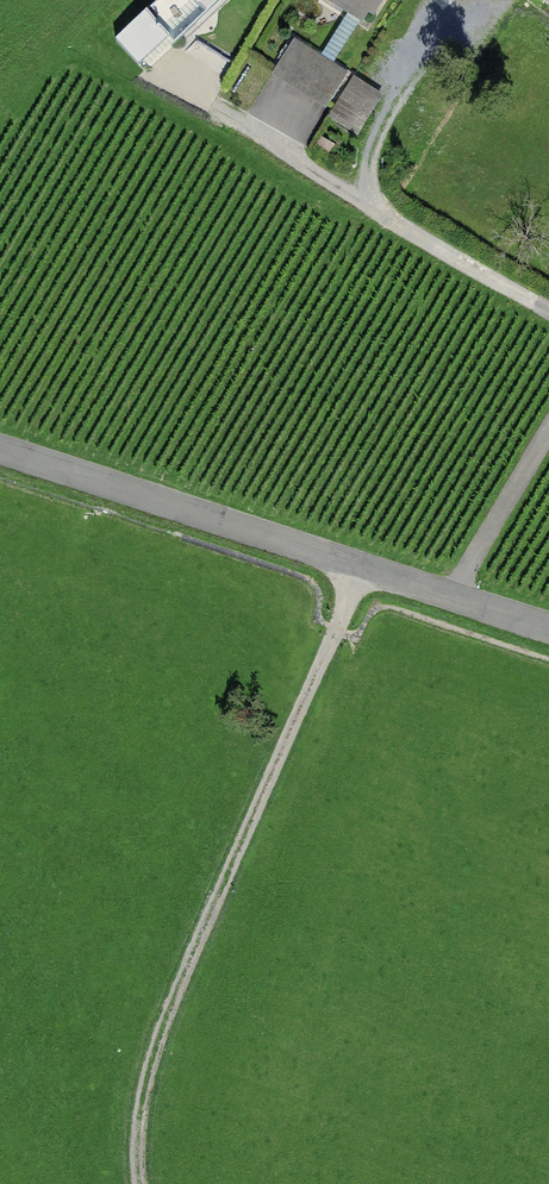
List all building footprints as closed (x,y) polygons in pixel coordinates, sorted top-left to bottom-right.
[(116,39),(146,72),(227,0),(160,0),(116,39)] [(389,0),(322,0),(373,28),(389,0)] [(349,71),(298,39),(271,82),(322,114),(349,71)] [(333,121),(369,133),(384,87),(348,75),(333,121)]
